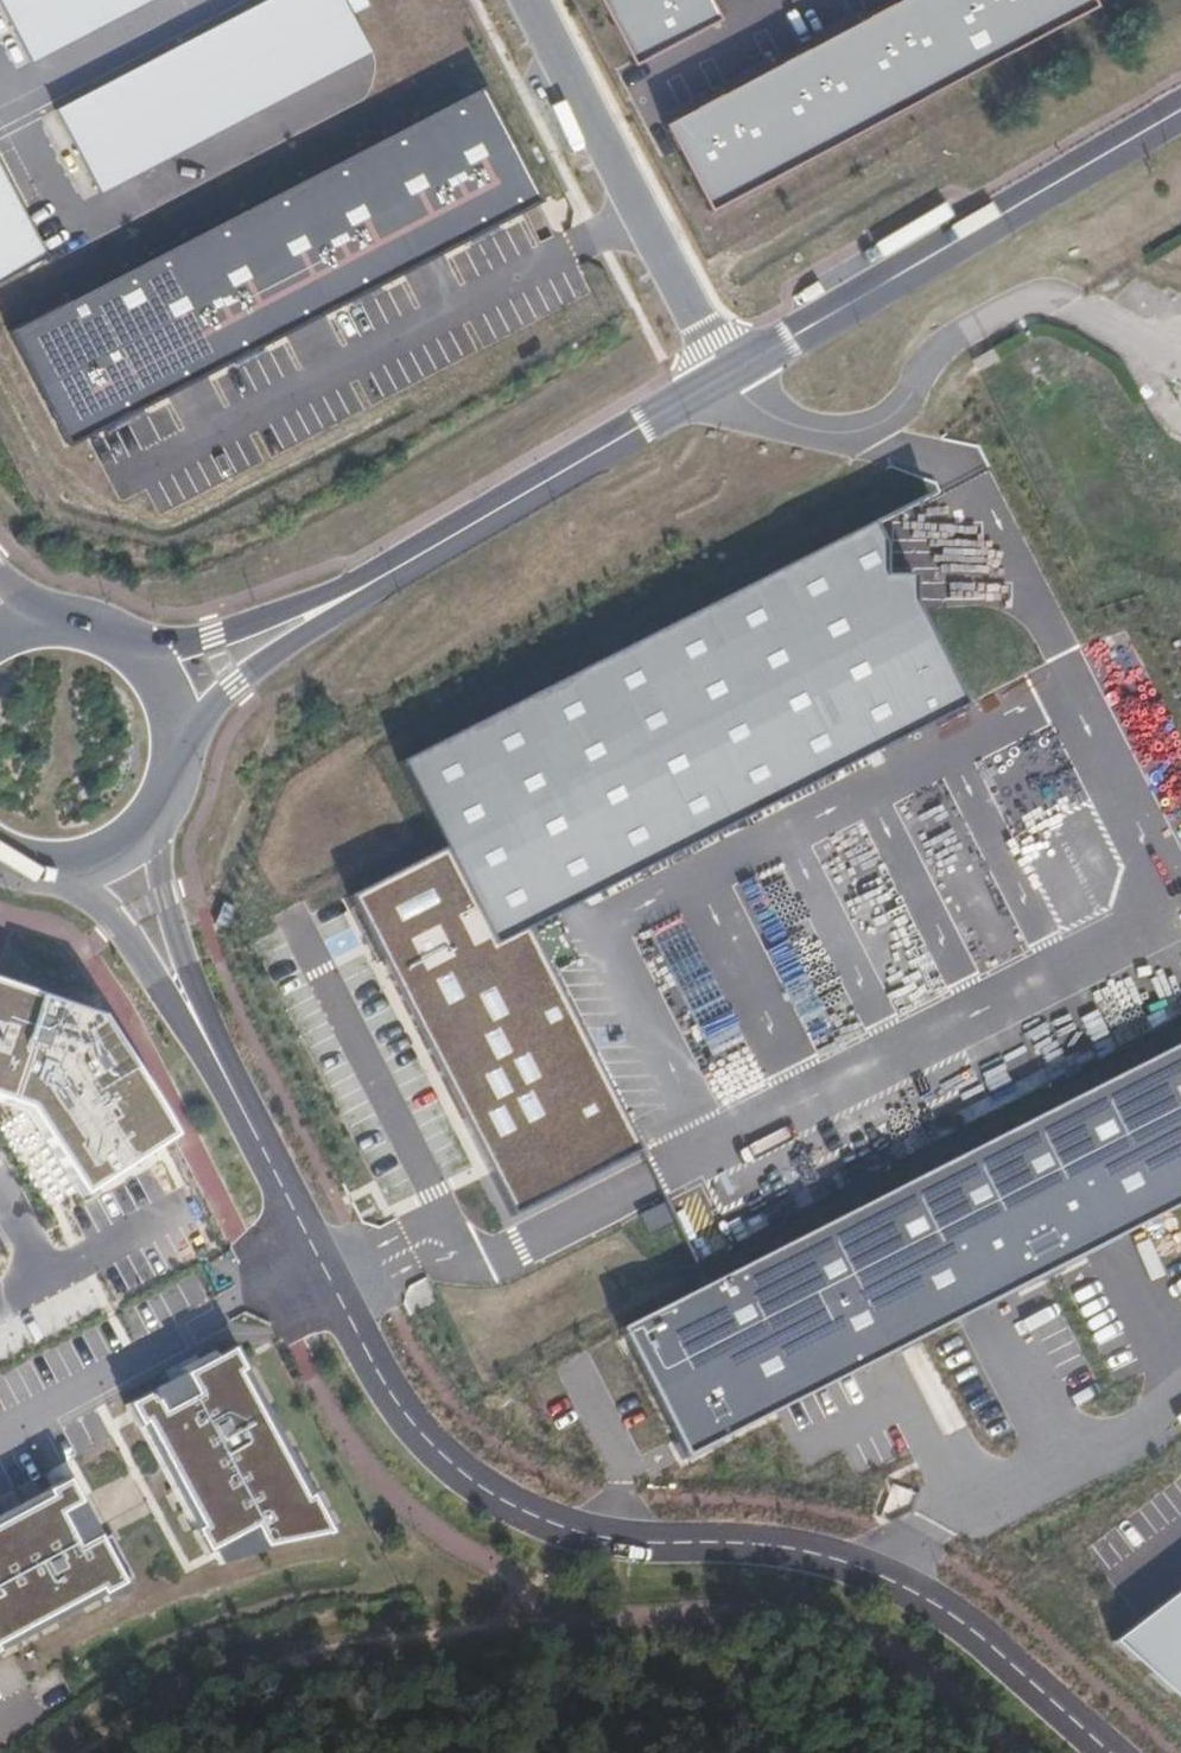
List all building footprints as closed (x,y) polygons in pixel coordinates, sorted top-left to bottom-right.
[(16,61),(141,0),(0,0),(0,28),(16,61)] [(338,0),(279,0),(43,117),(85,195),(369,63),(338,0)] [(631,63),(729,22),(718,0),(597,0),(631,63)] [(674,119),(721,208),(1112,5),(1109,0),(897,0),(861,18),(674,119)] [(543,199),(486,90),(15,331),(65,441),(90,428),(543,199)] [(0,170),(0,278),(43,257),(9,188),(0,170)] [(985,701),(860,479),(397,717),(459,846),(507,947),(535,933),(985,701)] [(507,947),(459,846),(355,901),(515,1213),(641,1157),(535,933),(507,947)] [(36,1115),(87,1202),(173,1151),(111,1032),(0,995),(0,1104),(36,1115)] [(627,1335),(691,1460),(775,1417),(874,1367),(1180,1213),(1180,1050),(627,1335)] [(330,1540),(313,1504),(303,1509),(233,1380),(242,1377),(232,1356),(187,1381),(197,1402),(162,1421),(151,1400),(127,1411),(131,1418),(138,1431),(146,1428),(203,1535),(196,1539),(207,1559),(256,1534),(265,1554),(330,1540)] [(99,1593),(103,1602),(123,1592),(99,1547),(77,1557),(58,1522),(79,1510),(69,1490),(50,1499),(53,1507),(0,1535),(0,1648),(99,1593)] [(1151,1612),(1119,1637),(1180,1692),(1180,1589),(1151,1612)]
